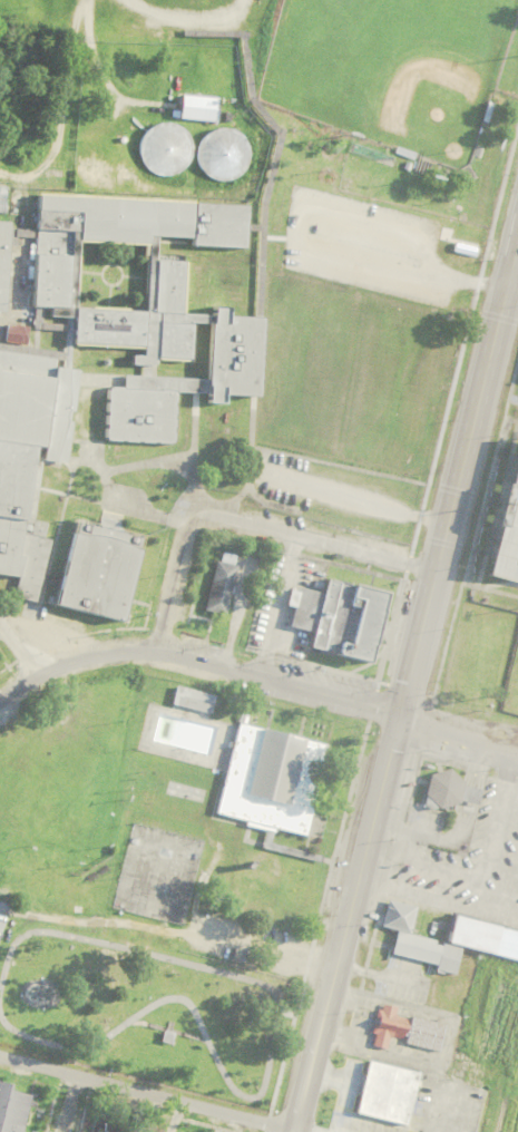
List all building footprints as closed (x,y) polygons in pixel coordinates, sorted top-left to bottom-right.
[(213,559),(201,606),(225,613),(236,564),(213,559)] [(295,585),(320,592),(325,574),(391,591),(370,666),(306,648),(312,633),(287,626),(290,616),(276,612),(282,589),(294,593),(295,585)]
